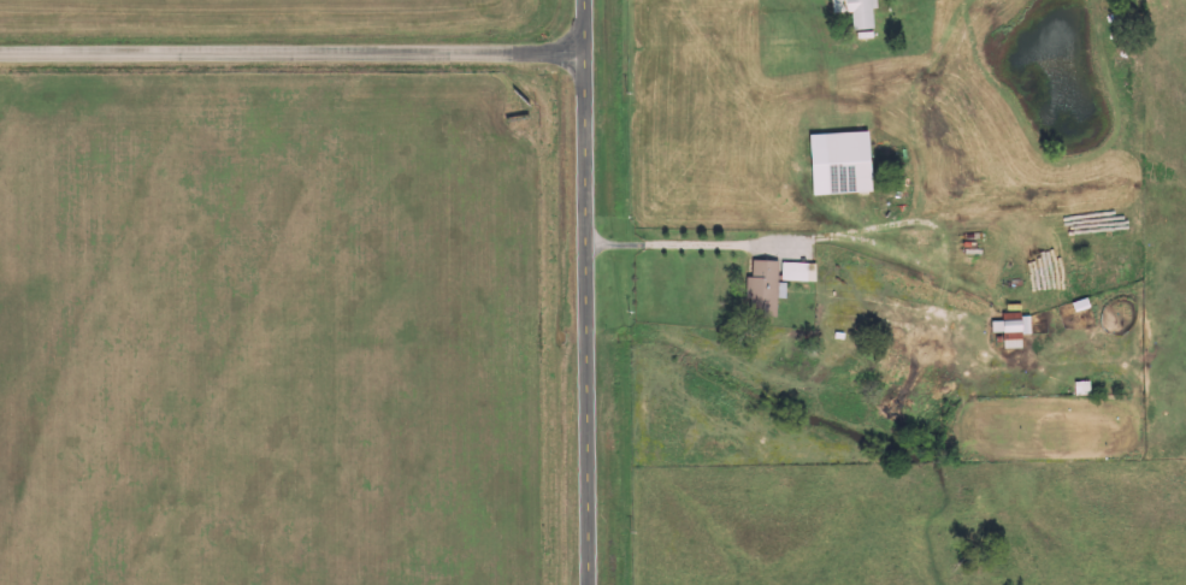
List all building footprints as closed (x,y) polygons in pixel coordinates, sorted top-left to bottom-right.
[(836,14),(855,13),(856,31),(876,30),(875,9),(879,8),(879,0),(835,0),(836,14)] [(875,193),(873,133),(814,135),(816,195),(875,193)] [(780,317),(779,261),(755,261),(755,278),(750,278),(751,317),(780,317)] [(784,281),(818,282),(818,264),(784,263),(784,281)] [(1033,335),(1033,320),(995,321),(995,333),(1006,333),(1007,349),(1024,348),(1024,335),(1033,335)]
